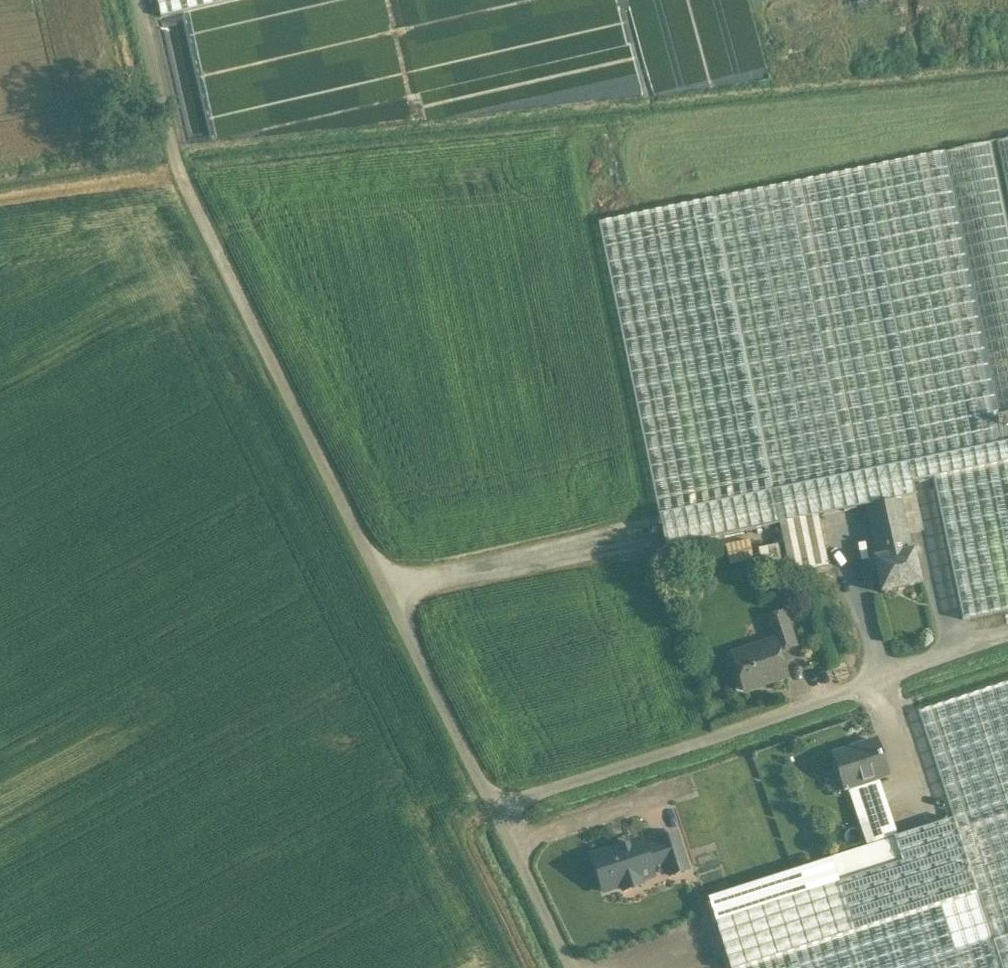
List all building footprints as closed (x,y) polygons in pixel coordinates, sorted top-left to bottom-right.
[(161,18),(239,0),(157,0),(161,18)] [(997,141),(1007,196),(1007,139),(997,141)] [(990,143),(944,152),(1005,444),(1007,443),(1007,230),(990,143)] [(944,152),(712,200),(773,492),(945,456),(1005,444),(944,152)] [(712,200),(598,224),(659,516),(773,492),(712,200)] [(659,516),(666,549),(780,525),(789,572),(828,565),(818,517),(866,507),(900,500),(915,497),(912,484),(933,479),(1007,464),(1007,443),(1005,444),(945,456),(773,492),(659,516)] [(933,479),(962,620),(1007,611),(1007,464),(933,479)] [(900,500),(866,507),(877,558),(874,559),(881,593),(921,584),(914,550),(912,551),(900,500)] [(785,613),(766,619),(773,642),(774,642),(778,653),(796,647),(785,613)] [(773,642),(733,656),(738,672),(734,678),(737,689),(744,691),(745,692),(786,678),(778,653),(774,642),(773,642)] [(919,713),(953,820),(976,889),(977,894),(992,942),(1007,937),(1007,684),(919,713)] [(876,742),(834,756),(845,791),(848,790),(875,781),(888,777),(876,742)] [(875,781),(848,790),(857,817),(884,808),(875,781)] [(884,808),(857,817),(868,848),(895,839),(894,839),(884,808)] [(902,863),(837,883),(853,933),(857,932),(977,894),(976,889),(953,820),(894,839),(895,839),(902,863)] [(676,835),(659,841),(666,862),(670,876),(687,870),(676,835)] [(868,848),(830,860),(837,883),(902,863),(895,839),(868,848)] [(643,846),(622,852),(621,848),(592,857),(603,892),(622,886),(624,891),(640,886),(639,881),(653,876),(650,868),(666,862),(660,845),(644,850),(643,846)] [(716,922),(730,967),(743,967),(853,933),(837,883),(716,922)] [(992,942),(977,894),(857,932),(743,967),(1001,967),(992,942)] [(992,942),(1001,967),(1007,967),(1007,937),(992,942)]
